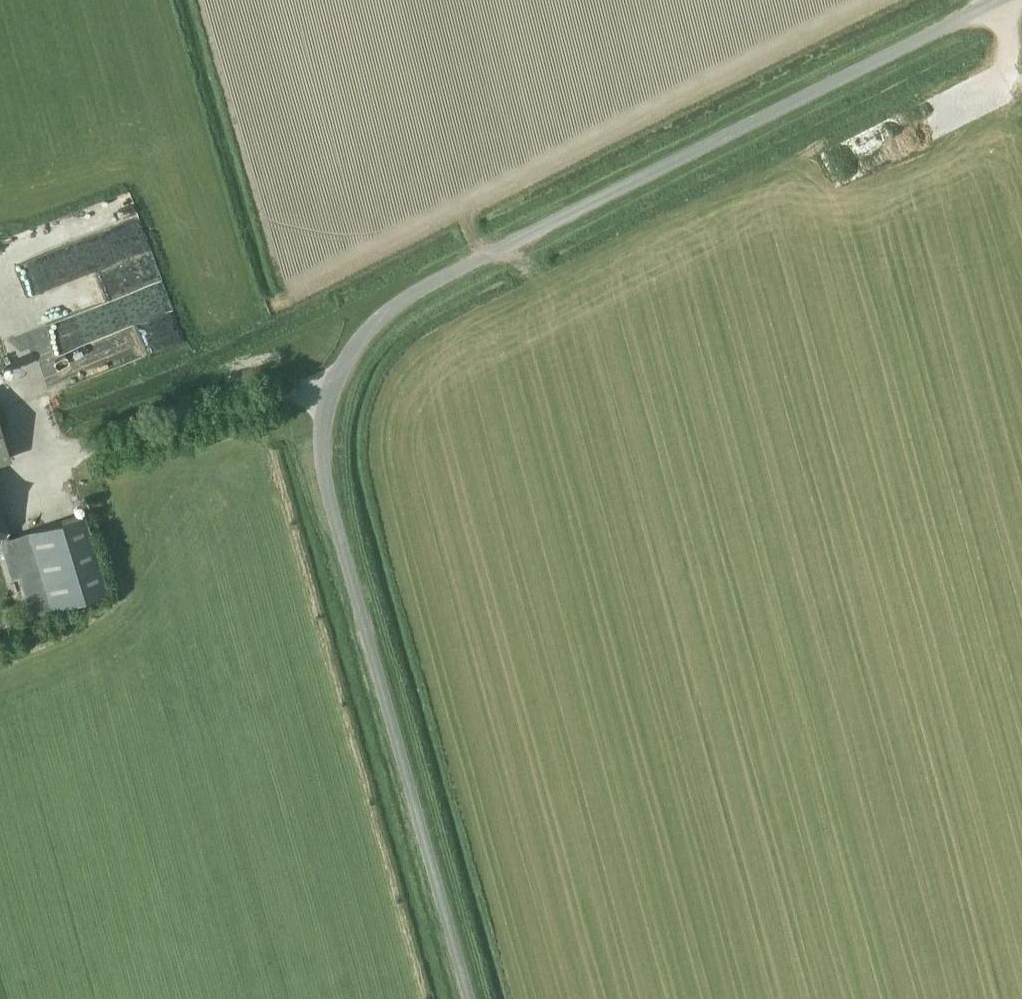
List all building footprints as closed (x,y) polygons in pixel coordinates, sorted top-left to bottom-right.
[(242,386),(238,374),(222,379),(226,391),(242,386)] [(0,427),(0,462),(10,459),(0,427)] [(108,591),(84,512),(18,532),(22,548),(17,549),(36,612),(108,591)]
